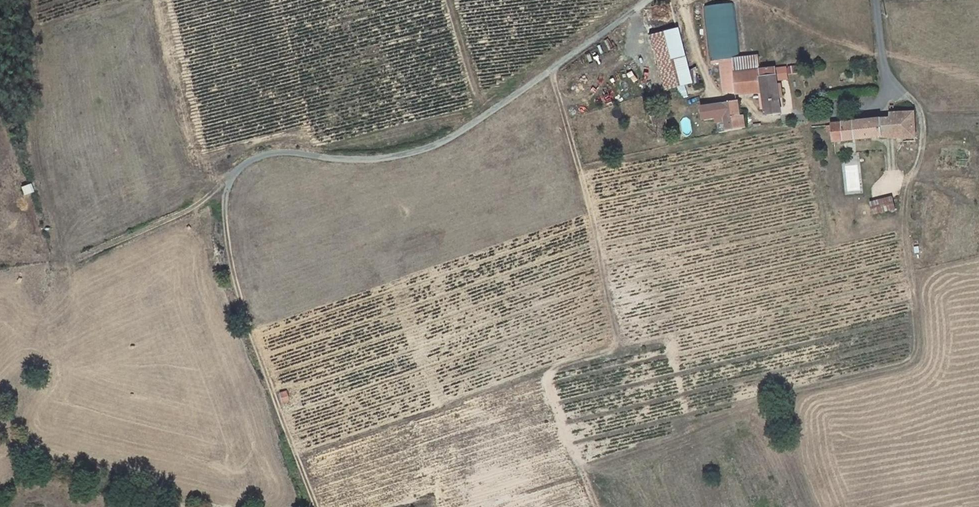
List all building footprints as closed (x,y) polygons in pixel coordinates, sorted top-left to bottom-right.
[(718,66),(722,96),(736,93),(733,77),(734,77),(734,75),(759,71),(757,57),(738,60),(729,6),(699,11),(708,68),(718,66)] [(688,83),(680,57),(667,61),(674,86),(676,86),(688,83)] [(696,68),(688,70),(692,84),(700,82),(696,68)] [(782,113),(774,69),(759,71),(734,75),(734,77),(733,77),(736,93),(736,96),(758,93),(761,109),(766,108),(767,116),(782,113)] [(748,129),(744,115),(740,116),(736,102),(723,106),(725,117),(711,120),(715,136),(748,129)] [(915,139),(913,112),(889,114),(889,119),(831,126),(833,144),(883,138),(915,139)] [(751,114),(744,115),(748,129),(755,127),(751,114)] [(874,204),(878,217),(900,208),(895,196),(874,204)]
